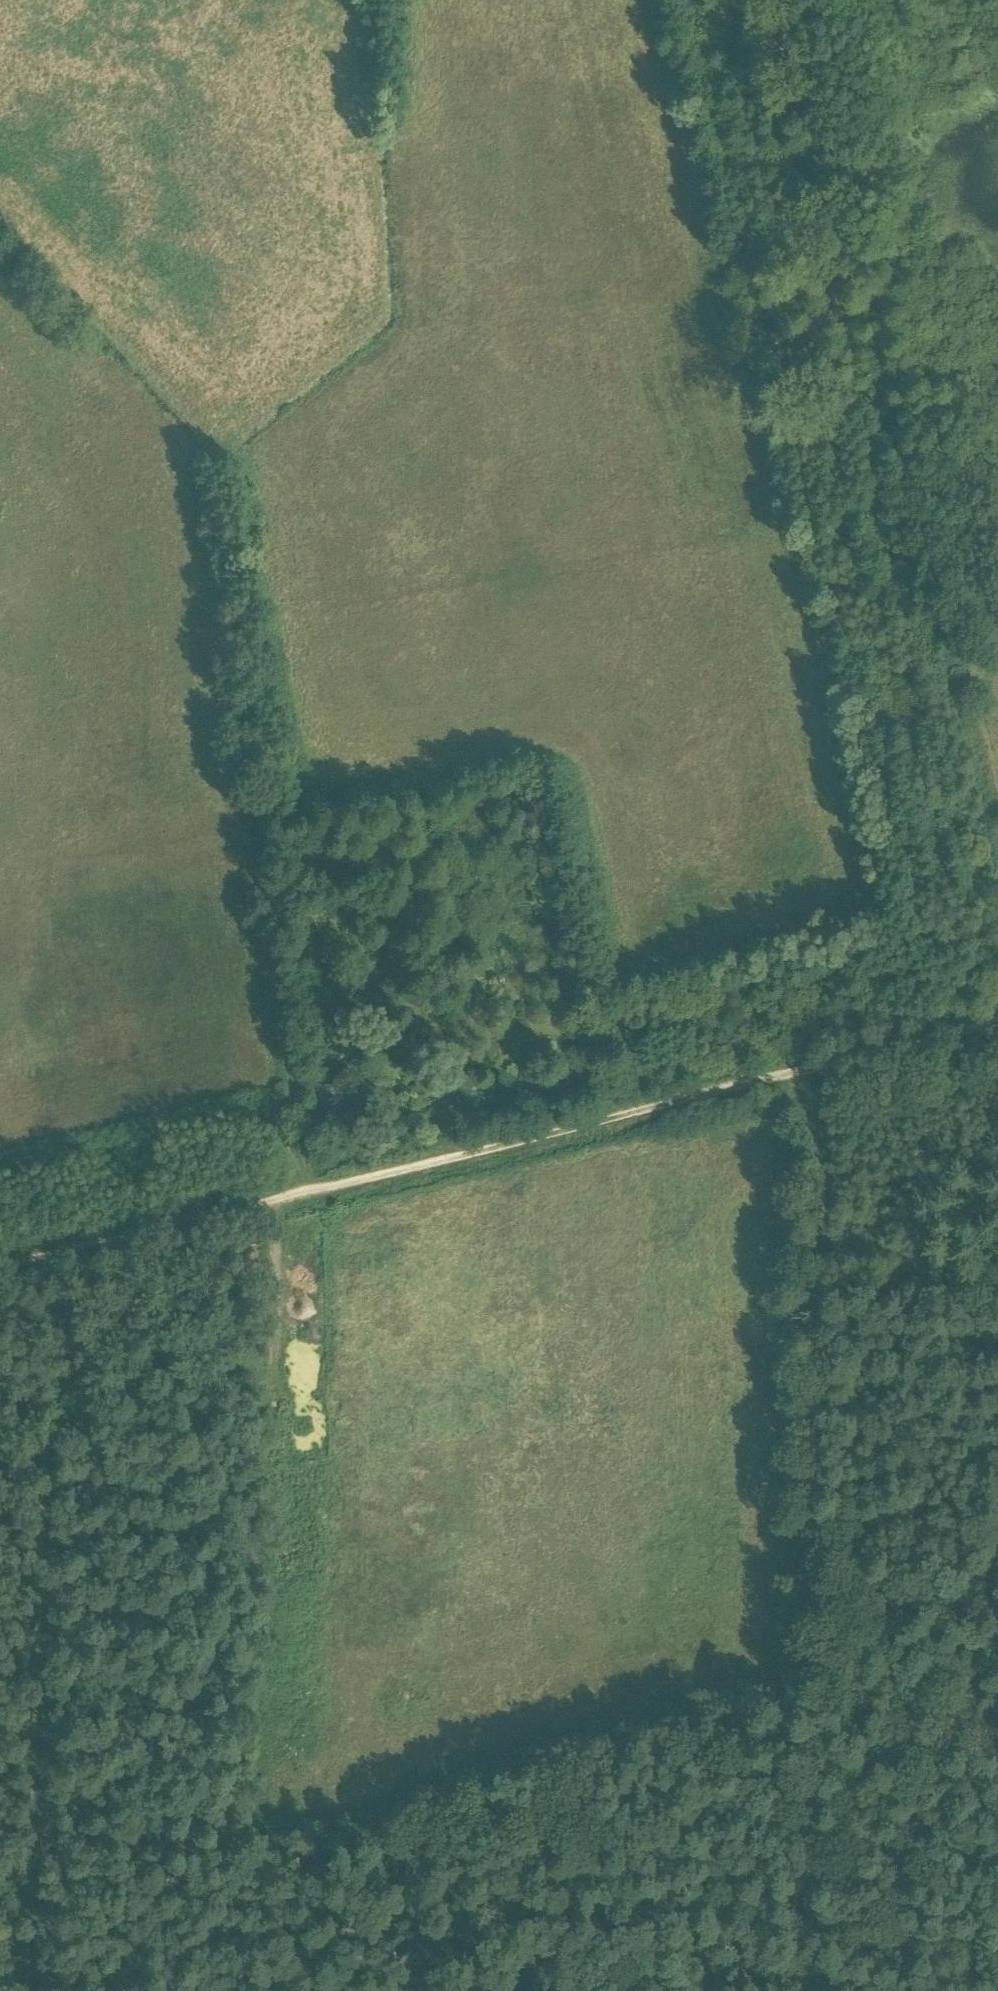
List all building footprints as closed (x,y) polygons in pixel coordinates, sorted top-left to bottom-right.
[(322,1083),(327,1111),(348,1105),(343,1078),(322,1083)]
